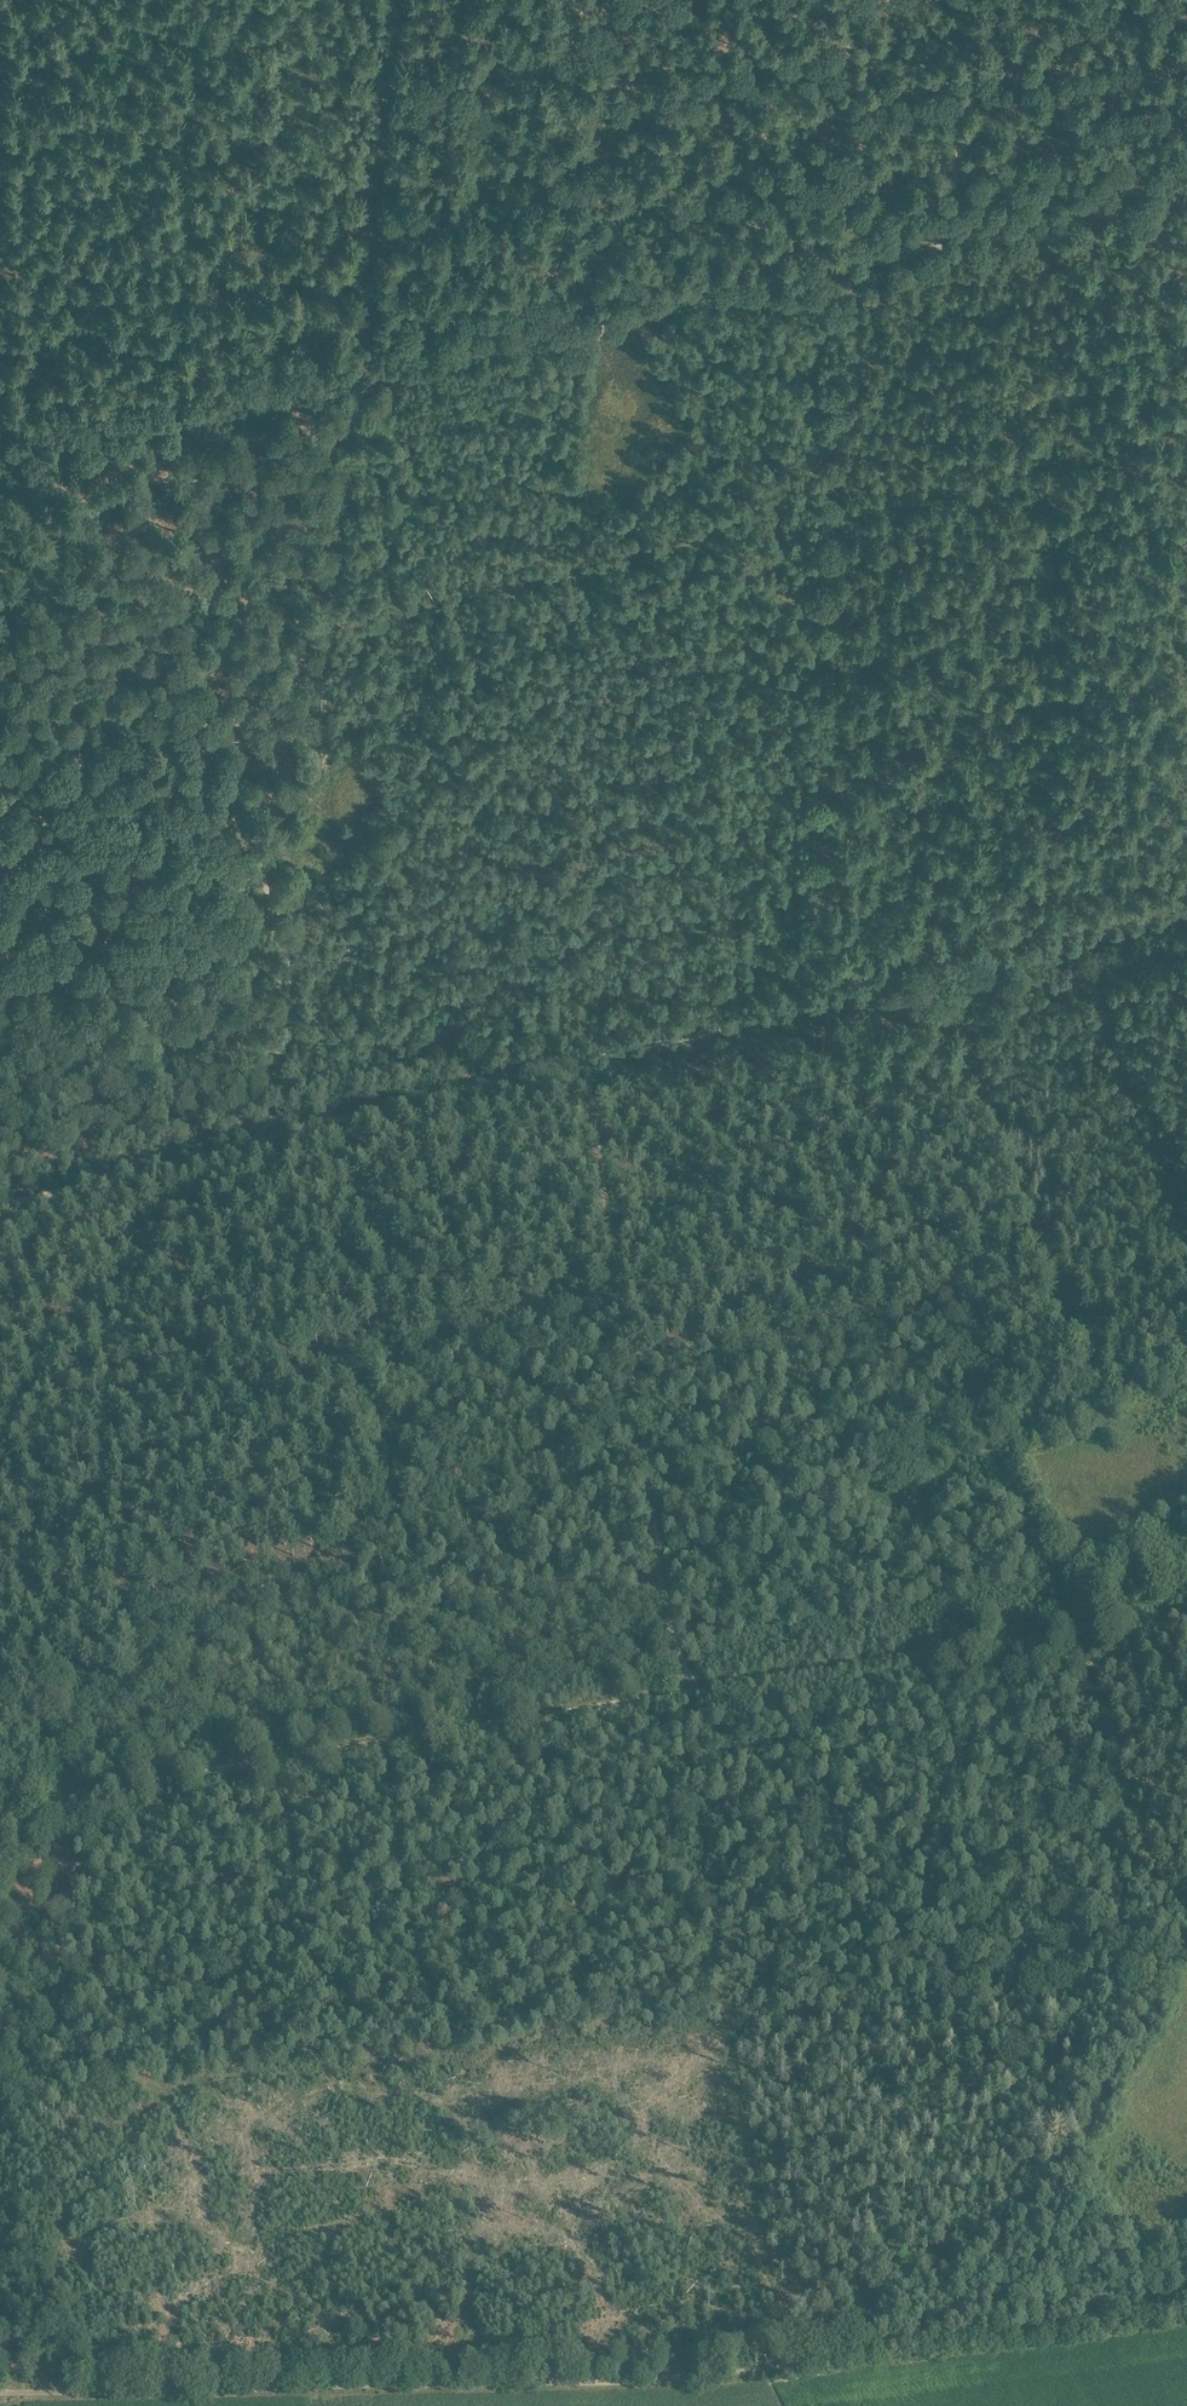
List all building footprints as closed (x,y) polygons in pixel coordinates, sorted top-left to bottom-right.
[(835,39),(839,47),(848,42),(843,34),(835,39)]
